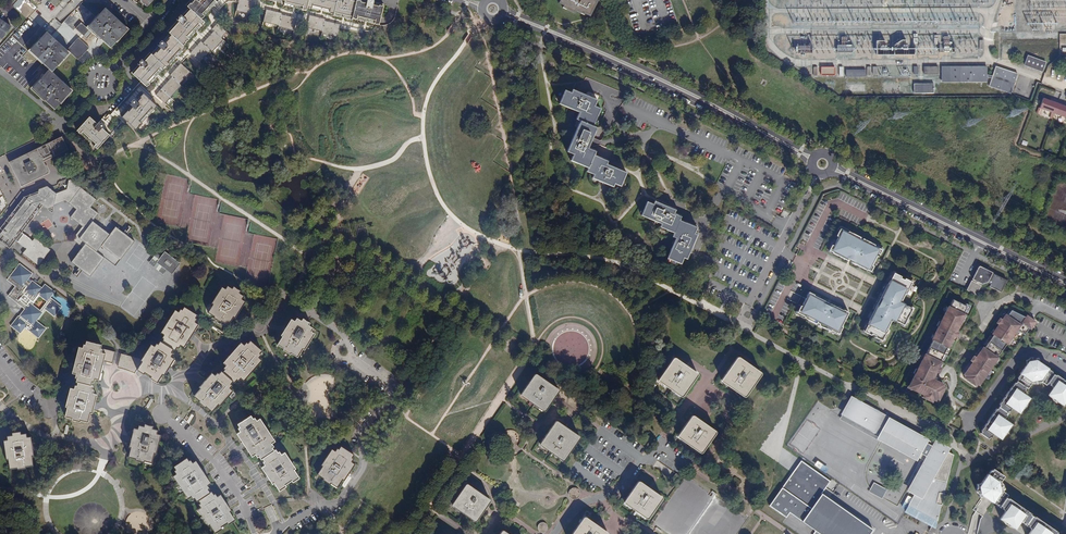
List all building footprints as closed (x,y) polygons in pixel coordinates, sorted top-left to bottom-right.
[(185,5),(187,8),(180,16),(180,15),(179,16),(178,17),(178,18),(166,31),(168,34),(161,41),(160,41),(158,43),(158,44),(150,54),(149,52),(141,61),(141,60),(140,60),(138,63),(139,64),(130,73),(141,83),(146,87),(147,86),(149,84),(147,82),(160,68),(162,70),(163,69),(163,68),(164,67),(166,68),(167,67),(168,67),(169,65),(167,63),(180,49),(182,51),(184,50),(183,49),(184,48),(182,46),(185,43),(185,42),(186,41),(187,41),(188,39),(185,37),(197,24),(200,26),(202,24),(201,24),(203,22),(200,19),(201,17),(202,18),(203,16),(201,14),(213,0),(189,0),(185,5)] [(250,15),(253,3),(241,0),(240,2),(237,1),(234,11),(250,15)] [(283,1),(283,2),(301,7),(301,10),(302,10),(303,10),(304,10),(305,6),(307,7),(309,8),(310,5),(329,9),(328,12),(330,13),(330,12),(353,18),(352,18),(355,19),(355,16),(373,20),(373,23),(375,24),(376,23),(378,24),(383,3),(372,1),(373,0),(372,0),(280,0),(283,1)] [(562,2),(561,4),(573,9),(574,8),(582,12),(583,9),(587,12),(593,0),(558,0),(562,2)] [(84,36),(89,30),(100,40),(101,40),(110,48),(116,42),(117,43),(129,29),(124,25),(105,8),(99,15),(99,14),(86,28),(81,23),(76,29),(82,35),(83,33),(84,34),(83,36),(84,36)] [(264,12),(261,22),(277,26),(277,28),(292,32),(295,20),(283,17),(282,18),(279,18),(280,16),(280,14),(267,11),(267,13),(264,12)] [(310,19),(306,18),(304,28),(320,32),(320,33),(335,37),(338,25),(326,22),(325,24),(322,23),(323,21),(323,20),(311,17),(310,19)] [(0,29),(0,38),(2,40),(11,27),(5,23),(0,29)] [(205,41),(206,43),(204,45),(202,44),(200,42),(192,51),(193,52),(191,54),(199,61),(209,50),(211,52),(222,40),(220,38),(225,32),(216,24),(211,30),(213,32),(205,41)] [(77,37),(66,49),(46,31),(40,38),(40,37),(27,51),(41,63),(42,63),(49,69),(44,76),(43,75),(30,89),(44,101),(45,101),(54,109),(60,103),(61,104),(64,101),(73,90),(52,71),(57,65),(58,66),(61,63),(70,53),(77,59),(88,47),(79,39),(77,40),(76,39),(77,37)] [(797,53),(813,53),(813,45),(797,45),(797,53)] [(1025,64),(1025,65),(1043,72),(1046,62),(1028,56),(1025,64)] [(179,83),(189,72),(181,64),(172,73),(173,74),(171,77),(172,77),(163,87),(165,88),(162,91),(161,89),(155,96),(164,104),(181,85),(179,83)] [(992,78),(989,86),(1012,94),(1018,74),(996,66),(993,76),(987,75),(987,67),(942,67),(943,82),(987,82),(987,77),(992,78)] [(576,81),(572,88),(602,102),(600,109),(592,126),(595,128),(596,128),(601,126),(610,106),(617,109),(622,102),(582,84),(576,81)] [(133,101),(136,103),(143,95),(150,101),(155,96),(146,87),(141,83),(105,122),(102,119),(98,123),(100,125),(100,124),(103,126),(103,127),(101,130),(108,137),(124,119),(122,117),(131,108),(128,105),(130,104),(130,103),(132,100),(133,101)] [(934,84),(914,84),(914,93),(934,93),(934,84)] [(565,89),(558,102),(583,114),(579,121),(584,123),(570,153),(572,154),(569,161),(586,169),(584,172),(591,175),(590,179),(610,188),(611,184),(617,187),(623,174),(604,165),(605,162),(591,156),(593,152),(586,148),(587,145),(590,138),(595,128),(592,126),(600,109),(602,102),(572,88),(571,92),(565,89)] [(150,101),(143,95),(136,103),(133,101),(132,100),(130,103),(130,104),(128,105),(131,108),(122,117),(124,119),(136,130),(138,128),(137,127),(139,126),(141,124),(138,122),(151,108),(153,111),(155,109),(155,108),(156,107),(150,101)] [(1043,98),(1040,108),(1065,118),(1065,106),(1065,104),(1051,98),(1050,101),(1043,98)] [(601,126),(608,129),(617,109),(610,106),(601,126)] [(79,134),(82,132),(95,144),(93,147),(95,148),(97,149),(108,137),(101,130),(103,127),(103,126),(100,124),(100,125),(98,123),(96,125),(88,118),(76,131),(78,132),(78,133),(79,134)] [(66,149),(61,137),(11,162),(23,185),(48,173),(42,161),(66,149)] [(590,138),(587,145),(590,147),(597,145),(599,142),(590,138)] [(65,200),(76,209),(70,217),(82,226),(72,239),(76,239),(84,245),(83,247),(71,262),(90,276),(105,257),(97,252),(102,246),(121,260),(136,241),(117,226),(111,234),(94,220),(100,213),(92,207),(98,199),(72,178),(70,179),(67,188),(58,192),(49,185),(39,188),(39,190),(38,192),(29,195),(9,221),(6,219),(0,227),(0,242),(9,249),(16,240),(26,248),(22,254),(38,266),(50,250),(34,238),(32,241),(21,233),(44,204),(48,208),(54,205),(54,204),(55,199),(61,197),(65,200)] [(6,219),(9,221),(29,195),(38,192),(39,190),(25,195),(6,219)] [(695,235),(698,228),(681,221),(683,217),(676,214),(679,208),(658,199),(655,205),(649,202),(643,215),(663,224),(661,227),(675,233),(673,238),(676,239),(668,259),(681,265),(684,258),(687,260),(698,236),(695,235)] [(850,235),(843,231),(839,238),(841,239),(836,248),(834,247),(831,252),(835,254),(834,255),(850,263),(851,261),(854,263),(853,265),(868,273),(872,275),(875,270),(873,269),(878,260),(880,260),(884,254),(876,250),(877,248),(873,246),(872,247),(865,243),(865,242),(862,240),(862,242),(854,238),(855,236),(851,234),(850,235)] [(76,239),(72,239),(83,247),(84,245),(76,239)] [(182,262),(167,251),(163,256),(158,252),(150,262),(165,273),(169,269),(174,273),(182,262)] [(19,264),(16,268),(28,278),(32,273),(19,264)] [(981,283),(982,284),(988,282),(992,284),(990,287),(1001,292),(1007,280),(1002,278),(1001,279),(995,275),(996,275),(993,273),(980,266),(979,267),(972,279),(973,280),(973,281),(972,281),(967,290),(977,295),(982,285),(980,284),(981,283)] [(48,295),(31,281),(29,285),(25,282),(28,278),(16,268),(7,279),(15,286),(8,296),(24,309),(18,317),(11,326),(20,332),(26,325),(30,329),(30,330),(38,337),(46,327),(36,320),(46,308),(54,315),(62,306),(48,295)] [(868,328),(864,335),(871,339),(872,337),(876,340),(875,341),(882,345),(886,337),(886,338),(888,334),(887,333),(891,326),(890,325),(891,323),(904,330),(913,314),(900,307),(901,305),(903,305),(906,298),(908,299),(910,295),(909,295),(913,288),(907,284),(906,285),(902,283),(903,282),(896,278),(892,285),(891,285),(889,289),(889,288),(869,323),(870,324),(868,327),(868,328)] [(33,280),(31,281),(48,295),(62,306),(50,296),(54,290),(45,284),(43,287),(33,280)] [(220,322),(221,320),(222,319),(228,323),(233,316),(234,317),(240,309),(238,308),(242,301),(241,300),(243,297),(238,294),(239,292),(233,288),(231,290),(227,287),(225,290),(224,289),(219,296),(217,295),(212,303),(213,304),(209,310),(216,314),(214,316),(213,317),(220,322)] [(815,296),(809,294),(807,298),(808,298),(807,300),(806,299),(803,306),(804,306),(803,308),(801,307),(797,314),(805,318),(804,319),(808,321),(809,320),(816,324),(815,325),(819,327),(819,326),(827,330),(826,331),(830,333),(831,332),(838,336),(842,329),(840,329),(841,327),(842,327),(845,321),(846,319),(849,315),(844,312),(843,313),(838,310),(838,309),(831,305),(830,306),(827,304),(828,304),(820,299),(819,300),(814,297),(815,296)] [(964,314),(968,306),(965,305),(954,300),(950,307),(949,307),(933,340),(934,340),(927,355),(926,355),(911,387),(914,389),(914,390),(936,400),(938,401),(939,399),(945,386),(945,384),(938,381),(937,383),(932,381),(934,376),(936,377),(943,362),(941,361),(943,359),(947,349),(948,347),(950,347),(955,336),(954,335),(955,331),(957,331),(966,314),(964,314)] [(181,345),(182,346),(187,339),(188,340),(193,332),(192,331),(196,324),(195,323),(197,320),(195,319),(197,316),(185,309),(183,312),(181,311),(179,314),(178,313),(173,320),(171,319),(166,327),(168,328),(164,335),(165,336),(163,339),(165,340),(163,342),(161,342),(159,345),(158,344),(156,347),(155,347),(151,353),(149,352),(139,368),(146,372),(152,376),(159,381),(163,374),(165,375),(168,370),(171,366),(169,364),(173,358),(171,357),(173,353),(172,352),(174,350),(175,351),(177,347),(179,348),(181,345)] [(1025,333),(1030,326),(1033,321),(1026,316),(1013,309),(1009,314),(1007,313),(1003,319),(1005,321),(1004,322),(1005,323),(1003,325),(1000,323),(993,333),(994,334),(993,336),(987,345),(985,347),(984,346),(977,357),(978,358),(975,362),(974,361),(965,374),(967,375),(978,383),(980,384),(999,357),(998,356),(1007,343),(1008,343),(1018,328),(1025,333)] [(1037,320),(1027,314),(1026,316),(1033,321),(1030,326),(1032,327),(1037,320)] [(283,336),(279,342),(285,346),(284,348),(283,349),(290,353),(290,352),(291,350),(298,354),(302,348),(303,349),(309,340),(307,339),(312,332),(310,331),(312,329),(308,326),(309,324),(303,320),(301,322),(297,319),(295,322),(293,321),(288,328),(286,327),(281,335),(283,336)] [(572,341),(576,341),(576,342),(579,348),(575,350),(575,357),(568,360),(582,361),(588,358),(589,345),(582,332),(568,331),(548,343),(558,343),(558,349),(560,352),(560,353),(563,359),(563,351),(567,349),(565,345),(572,341)] [(76,378),(75,382),(77,382),(91,385),(92,382),(94,382),(95,378),(97,379),(101,363),(103,364),(103,360),(105,361),(108,350),(100,348),(101,344),(86,341),(85,344),(83,344),(82,347),(80,347),(78,354),(76,354),(76,357),(77,357),(76,362),(74,362),(73,365),(75,366),(74,373),(75,374),(74,377),(76,378)] [(241,346),(236,352),(234,351),(228,358),(230,359),(224,366),(225,366),(223,369),(224,370),(221,373),(220,372),(218,375),(216,374),(214,376),(213,375),(207,382),(205,381),(198,388),(200,390),(196,394),(201,399),(200,400),(198,402),(204,407),(206,405),(207,404),(213,409),(217,404),(218,406),(225,398),(224,396),(229,390),(228,389),(230,386),(229,385),(231,382),(232,383),(235,380),(237,381),(239,378),(241,380),(246,374),(248,375),(254,368),(252,367),(258,361),(257,359),(259,357),(256,354),(259,351),(250,344),(248,347),(245,344),(243,347),(241,346)] [(115,352),(108,350),(105,361),(112,363),(115,352)] [(135,373),(137,370),(141,364),(142,361),(140,360),(141,359),(140,359),(121,353),(118,366),(126,369),(135,373)] [(742,364),(744,361),(741,358),(740,359),(739,358),(735,364),(734,363),(733,364),(732,364),(723,377),(724,377),(722,379),(728,383),(728,384),(731,387),(735,390),(739,392),(740,391),(745,395),(747,394),(757,381),(756,380),(757,379),(756,378),(760,373),(758,372),(759,371),(748,363),(745,366),(742,364)] [(696,374),(694,372),(695,371),(692,369),(689,372),(686,370),(688,367),(678,359),(677,360),(675,359),(672,363),(670,362),(660,377),(661,378),(660,379),(665,383),(665,384),(669,387),(668,387),(672,390),(672,389),(676,392),(677,391),(682,395),(684,394),(694,380),(693,378),(696,374)] [(1002,441),(1005,436),(1004,435),(1006,432),(1008,433),(1011,428),(1003,423),(1012,411),(1014,410),(1021,415),(1024,410),(1023,410),(1025,407),(1026,407),(1030,402),(1023,397),(1023,395),(1025,392),(1024,391),(1026,389),(1028,391),(1032,386),(1034,386),(1033,385),(1040,383),(1040,385),(1042,384),(1047,388),(1049,385),(1051,386),(1050,388),(1054,390),(1053,391),(1049,398),(1054,402),(1055,401),(1058,403),(1057,404),(1062,408),(1065,402),(1065,383),(1057,377),(1056,378),(1053,375),(1049,372),(1049,371),(1040,364),(1039,361),(1036,361),(1037,362),(1029,364),(1029,362),(1026,363),(1026,367),(1020,377),(1021,377),(1018,381),(1019,382),(1016,385),(1015,385),(999,407),(1000,407),(998,411),(997,411),(980,433),(981,434),(980,435),(988,441),(989,439),(991,440),(993,437),(995,436),(1002,441)] [(555,389),(556,388),(538,375),(538,376),(536,375),(532,381),(531,380),(531,381),(530,381),(522,392),(523,392),(522,394),(527,398),(531,401),(530,402),(534,405),(535,404),(538,406),(539,406),(545,409),(546,408),(547,409),(553,399),(548,396),(550,393),(553,395),(557,390),(555,389)] [(977,385),(978,383),(967,375),(965,377),(977,385)] [(659,381),(660,381),(668,387),(669,387),(665,384),(665,383),(660,379),(661,378),(660,377),(659,379),(659,380),(659,381)] [(722,381),(722,382),(731,387),(728,384),(728,383),(722,379),(724,377),(723,377),(721,379),(722,381)] [(92,389),(93,386),(91,385),(77,382),(76,386),(74,386),(73,389),(72,388),(70,396),(68,395),(65,407),(67,407),(65,415),(73,417),(72,418),(78,420),(77,421),(80,422),(81,420),(81,419),(89,420),(91,413),(92,413),(95,402),(93,401),(95,394),(93,393),(94,390),(92,389)] [(939,399),(941,400),(947,387),(945,386),(939,399)] [(523,392),(522,392),(521,393),(521,394),(521,395),(530,402),(531,401),(527,398),(522,394),(523,392)] [(931,479),(945,487),(946,484),(953,457),(942,451),(943,448),(944,449),(945,448),(934,442),(931,447),(925,444),(927,441),(894,423),(888,420),(889,418),(878,412),(879,411),(866,403),(865,406),(852,398),(843,414),(864,426),(878,434),(879,434),(880,433),(881,432),(884,434),(880,441),(911,459),(915,456),(918,453),(925,457),(917,471),(931,479)] [(884,434),(881,432),(880,433),(879,434),(878,434),(864,426),(843,414),(840,418),(880,441),(884,434)] [(277,450),(275,451),(272,448),(274,447),(271,443),(272,443),(268,436),(270,435),(265,426),(263,428),(258,421),(257,422),(255,419),(253,420),(252,417),(239,425),(241,428),(239,429),(241,431),(239,432),(244,439),(242,440),(248,449),(250,448),(254,455),(256,454),(258,457),(260,455),(262,459),(264,458),(266,461),(264,462),(266,465),(264,466),(269,473),(267,474),(273,484),(275,482),(279,489),(286,484),(293,480),(298,476),(293,469),(295,468),(289,459),(288,460),(284,454),(282,455),(280,452),(278,453),(277,450)] [(694,417),(690,422),(688,421),(693,425),(691,428),(686,424),(679,433),(680,434),(679,435),(685,439),(684,440),(688,443),(687,444),(691,446),(692,445),(696,448),(696,447),(702,451),(703,450),(704,450),(711,439),(711,438),(711,437),(715,431),(713,430),(713,429),(696,417),(695,418),(694,417)] [(561,428),(563,425),(559,422),(559,423),(557,422),(553,428),(552,426),(541,441),(542,442),(541,443),(547,447),(546,448),(550,451),(549,451),(553,454),(554,453),(558,456),(558,455),(564,459),(565,457),(566,458),(575,444),(574,444),(575,443),(574,442),(578,437),(576,435),(577,434),(566,427),(564,430),(561,428)] [(134,436),(132,436),(129,447),(131,447),(129,455),(137,456),(136,458),(140,459),(139,461),(144,462),(144,460),(145,458),(153,460),(154,453),(156,453),(159,442),(157,441),(159,434),(157,433),(158,430),(153,429),(153,426),(148,425),(145,424),(144,427),(139,425),(138,429),(136,428),(134,436)] [(7,440),(5,441),(6,448),(4,449),(6,460),(8,460),(9,467),(17,466),(17,468),(22,467),(22,469),(26,468),(25,467),(25,464),(33,463),(32,456),(34,456),(32,444),(30,445),(28,437),(27,437),(26,434),(19,434),(19,432),(12,433),(12,436),(7,437),(7,440)] [(678,437),(679,437),(687,444),(688,443),(684,440),(685,439),(679,435),(680,434),(679,433),(678,435),(678,436),(678,437)] [(540,445),(541,445),(549,451),(550,451),(546,448),(547,447),(541,443),(542,442),(541,441),(540,443),(540,444),(540,445)] [(334,452),(330,459),(328,457),(322,466),(324,466),(320,472),(326,476),(325,478),(324,480),(330,484),(331,483),(333,481),(339,485),(343,479),(344,480),(350,471),(348,470),(353,464),(351,463),(353,460),(352,459),(354,456),(342,448),(340,451),(338,450),(336,453),(334,452)] [(918,453),(915,456),(920,459),(914,469),(917,471),(925,457),(918,453)] [(196,501),(199,500),(210,493),(207,489),(209,488),(207,486),(209,484),(205,477),(206,476),(200,467),(198,468),(194,462),(192,463),(191,460),(189,461),(186,458),(173,466),(175,470),(174,470),(176,474),(174,475),(178,482),(177,483),(179,485),(180,484),(183,489),(182,490),(184,492),(185,491),(190,497),(191,496),(193,499),(195,498),(196,501)] [(814,510),(824,495),(822,494),(830,482),(801,461),(783,489),(814,510)] [(1023,523),(1025,521),(1028,524),(1027,526),(1031,528),(1031,530),(1028,533),(1059,533),(1056,532),(1057,531),(1035,516),(1034,517),(1030,514),(1031,513),(1008,497),(1008,498),(1006,497),(1008,494),(1003,491),(1002,489),(1000,489),(999,483),(1001,482),(1001,481),(1004,476),(993,468),(992,470),(991,469),(988,474),(988,473),(981,483),(977,484),(977,486),(979,486),(980,493),(979,494),(979,497),(983,496),(997,505),(999,503),(1002,505),(1000,508),(1004,510),(1005,512),(1000,519),(1005,522),(1006,521),(1009,523),(1008,524),(1013,528),(1018,521),(1020,521),(1023,523)] [(902,492),(904,493),(907,489),(909,490),(914,493),(917,488),(926,491),(926,488),(923,487),(921,487),(919,486),(917,485),(915,484),(913,483),(911,482),(917,471),(914,469),(902,492)] [(921,521),(931,479),(917,471),(911,482),(913,483),(915,484),(917,485),(919,486),(921,487),(923,487),(926,488),(926,491),(917,488),(914,493),(903,512),(917,520),(917,519),(921,521)] [(945,487),(931,479),(921,521),(933,528),(940,506),(941,507),(944,495),(943,495),(945,487)] [(661,497),(659,496),(660,495),(642,483),(641,484),(640,482),(636,488),(634,487),(639,491),(637,494),(632,490),(625,499),(626,500),(625,501),(631,505),(630,506),(634,509),(633,509),(637,512),(638,511),(642,514),(642,513),(648,517),(649,515),(650,516),(658,505),(657,504),(657,503),(661,497)] [(872,483),(867,492),(871,487),(876,489),(872,495),(880,499),(885,490),(872,483)] [(489,500),(487,498),(470,485),(469,486),(467,485),(463,491),(463,490),(462,491),(461,491),(454,502),(453,504),(459,508),(458,508),(462,511),(461,512),(466,515),(466,514),(470,517),(470,516),(476,520),(477,518),(478,518),(484,510),(479,506),(481,503),(486,507),(486,506),(485,505),(489,500)] [(876,489),(871,487),(867,492),(872,495),(876,489)] [(577,499),(580,495),(579,490),(576,488),(572,488),(569,492),(569,497),(573,499),(577,499)] [(814,510),(783,489),(770,506),(787,517),(790,513),(804,522),(814,510)] [(212,492),(210,493),(199,500),(201,504),(199,505),(201,508),(199,509),(203,516),(202,517),(208,526),(210,525),(214,531),(221,527),(227,523),(228,524),(235,519),(230,512),(231,511),(225,502),(224,502),(219,496),(217,497),(215,494),(214,495),(212,492)] [(814,510),(804,522),(815,531),(814,533),(872,533),(874,531),(824,495),(814,510)] [(624,503),(625,503),(633,509),(634,509),(630,506),(631,505),(625,501),(626,500),(625,499),(624,501),(624,502),(624,503)] [(452,506),(453,506),(461,512),(462,511),(458,508),(459,508),(453,504),(454,502),(452,503),(452,504),(452,505),(452,506)] [(605,532),(605,531),(602,528),(600,532),(596,529),(599,526),(588,518),(587,519),(586,518),(582,524),(581,523),(580,524),(579,524),(572,533),(606,533),(605,532)]
